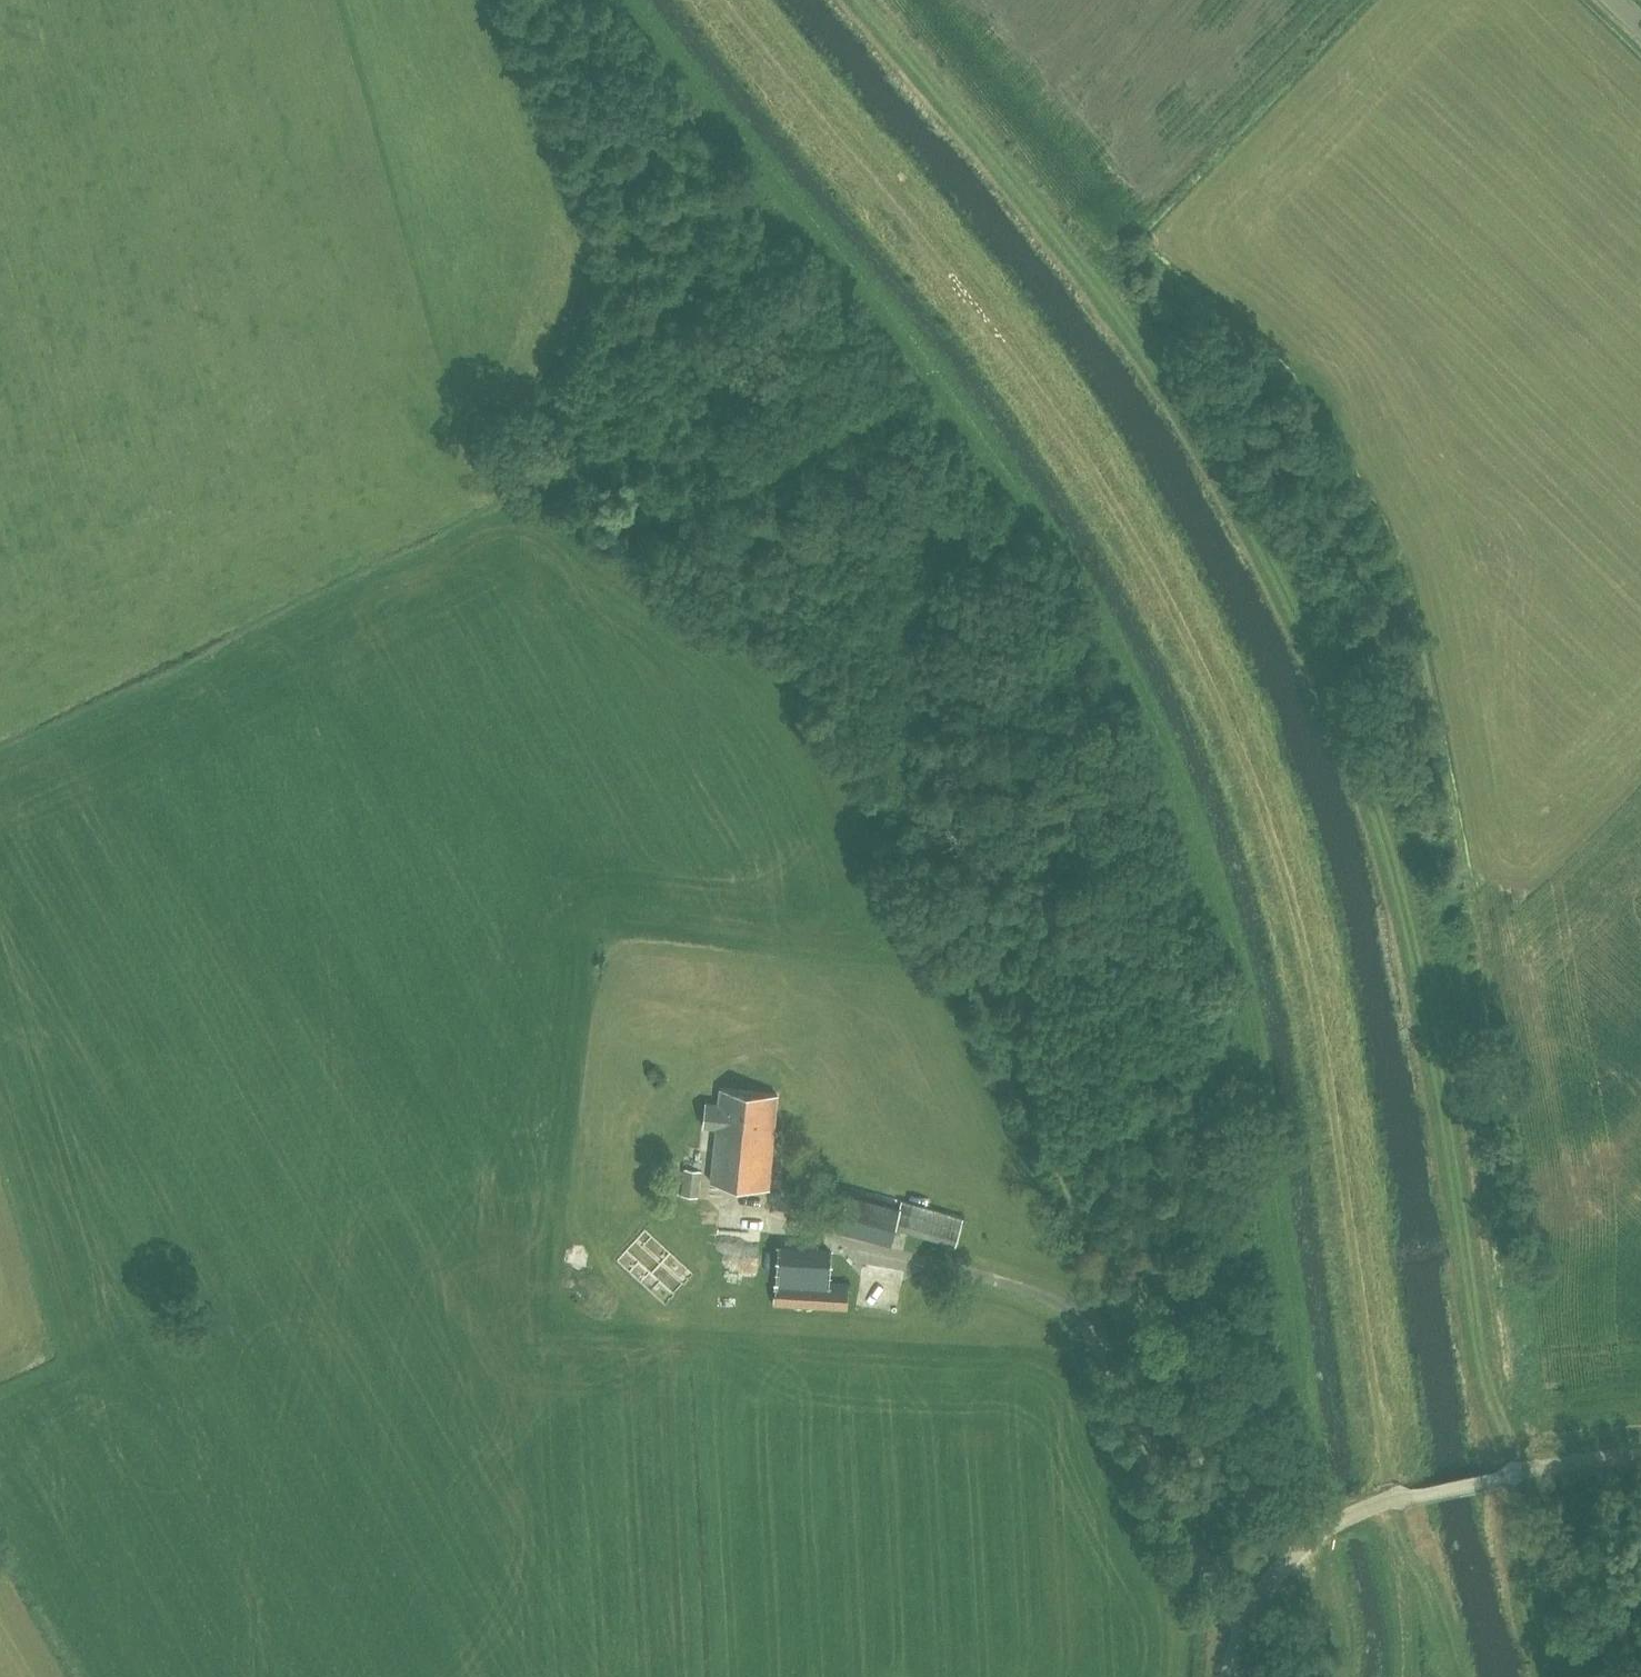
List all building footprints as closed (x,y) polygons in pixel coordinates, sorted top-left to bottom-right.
[(768,1187),(778,1094),(720,1088),(718,1103),(706,1102),(704,1125),(717,1126),(711,1181),(768,1187)] [(700,1195),(702,1169),(684,1167),(681,1193),(700,1195)] [(900,1204),(848,1192),(839,1227),(891,1240),(894,1229),(957,1246),(964,1217),(902,1199),(900,1204)] [(702,1231),(701,1258),(772,1260),(772,1233),(702,1231)] [(789,1272),(836,1276),(839,1249),(791,1245),(789,1272)] [(663,1305),(693,1276),(668,1249),(647,1269),(645,1266),(634,1276),(663,1305)] [(858,1310),(858,1297),(772,1296),(772,1308),(858,1310)]
